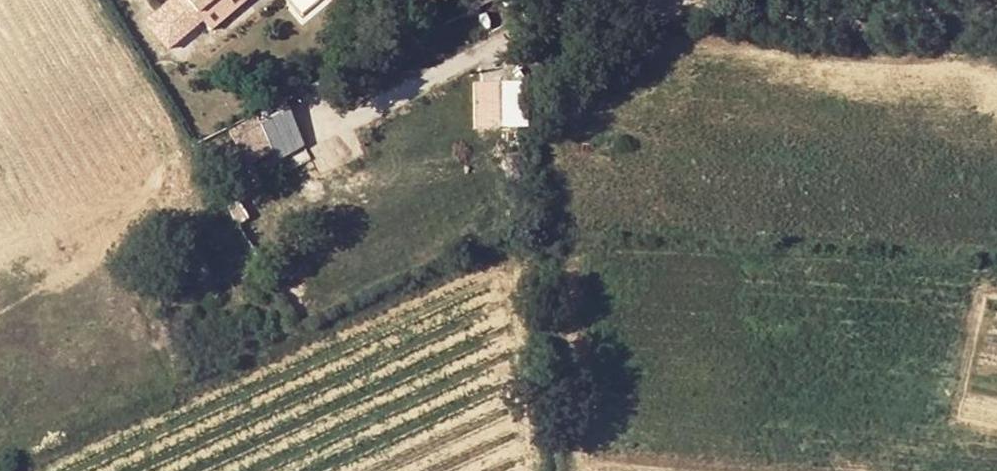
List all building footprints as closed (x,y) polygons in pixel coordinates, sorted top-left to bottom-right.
[(183,27),(197,19),(195,16),(184,0),(172,0),(167,3),(183,27)] [(195,16),(219,0),(184,0),(195,16)] [(195,16),(197,19),(207,34),(246,7),(241,0),(219,0),(195,16)] [(465,103),(462,149),(515,152),(518,105),(465,103)] [(296,129),(289,112),(259,125),(267,141),(296,129)] [(286,168),(307,153),(300,144),(279,158),(286,168)]
